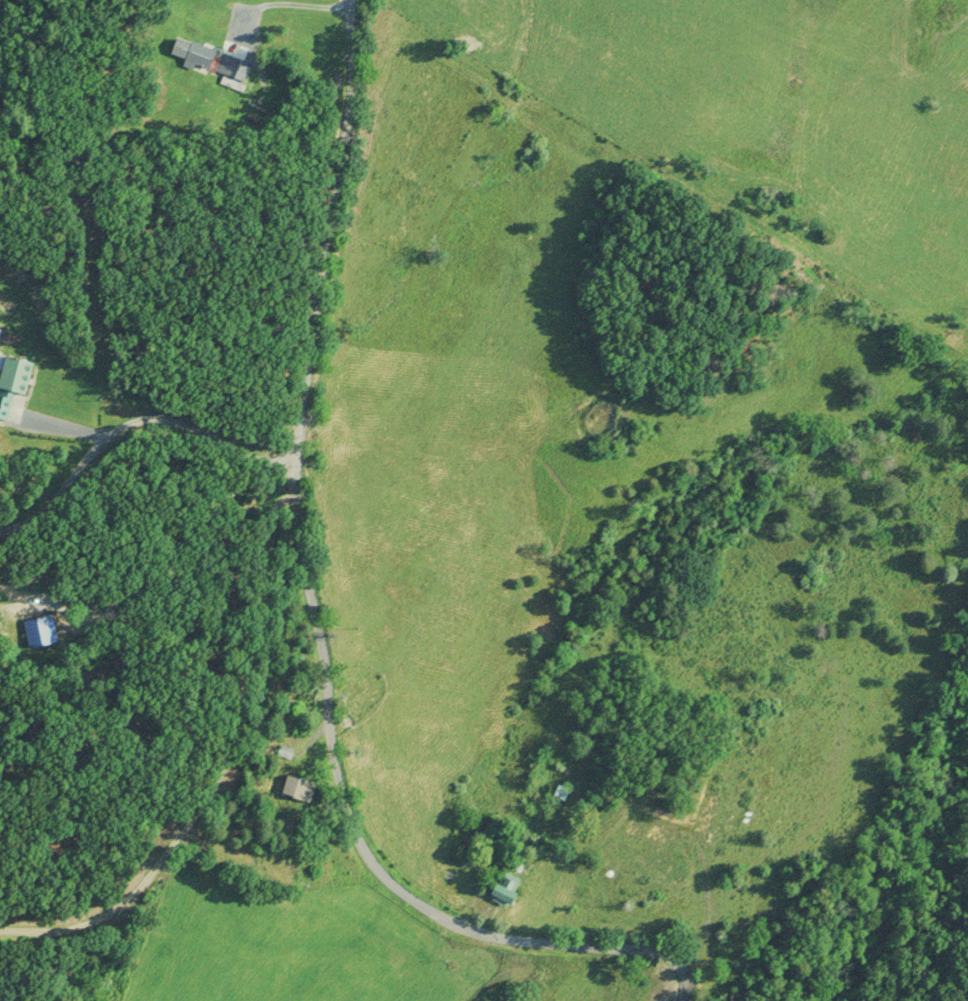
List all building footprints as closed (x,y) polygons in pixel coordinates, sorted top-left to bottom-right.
[(174,53),(189,58),(188,64),(245,80),(251,59),(178,38),(174,53)] [(1,367),(8,369),(4,389),(30,394),(37,361),(4,354),(1,367)] [(298,749),(284,745),(280,756),(295,760),(298,749)] [(313,804),(320,783),(293,774),(286,795),(313,804)] [(518,905),(522,880),(501,877),(497,902),(518,905)]
